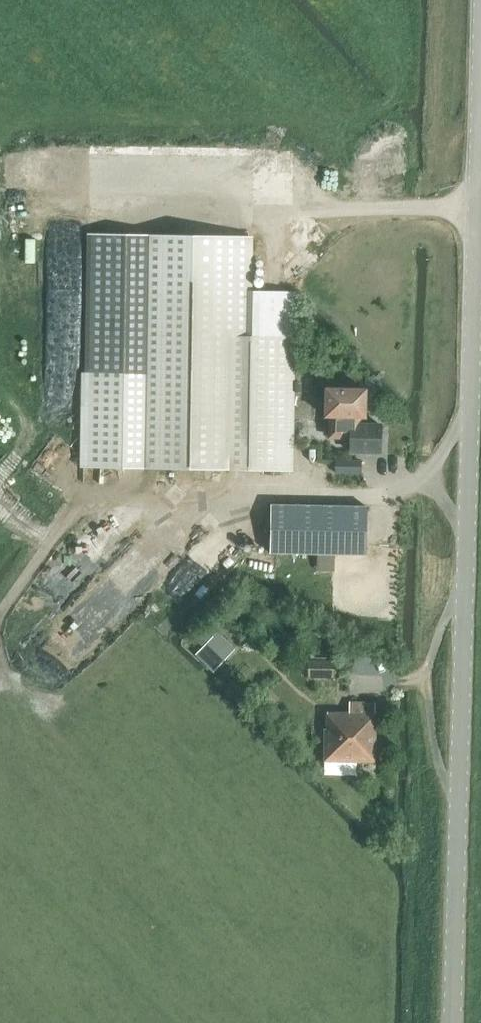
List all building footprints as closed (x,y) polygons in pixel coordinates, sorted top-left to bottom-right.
[(86,374),(84,467),(204,469),(292,471),(294,338),(248,337),(249,236),(148,234),(146,374),(119,374),(86,374)] [(86,373),(86,374),(119,374),(146,374),(148,234),(88,234),(86,373)] [(326,389),(325,417),(331,417),(330,436),(351,437),(350,451),(381,452),(381,425),(360,425),(360,417),(365,418),(366,390),(326,389)] [(336,460),(336,473),(360,473),(361,460),(336,460)] [(271,505),(270,553),(366,555),(367,506),(271,505)] [(203,647),(218,633),(209,624),(195,639),(203,647)] [(218,633),(203,647),(197,654),(214,671),(235,649),(218,632),(218,633)] [(334,677),(335,660),(308,660),(307,676),(334,677)] [(357,774),(357,761),(375,762),(376,714),(375,713),(375,703),(350,702),(349,712),(327,712),(327,728),(325,728),(324,774),(357,774)]
